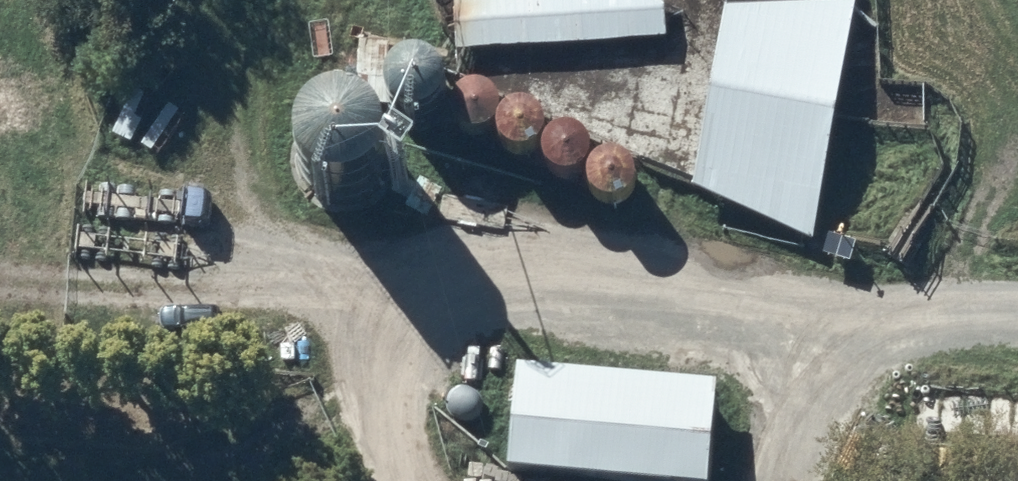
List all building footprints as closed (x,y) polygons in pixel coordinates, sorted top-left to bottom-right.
[(456,55),(662,43),(660,0),(453,0),(456,55)] [(721,11),(687,192),(812,243),(853,6),(852,0),(717,0),(721,11)] [(390,64),(385,66),(383,68),(380,70),(378,72),(376,74),(374,77),(373,79),(371,82),(370,85),(370,88),(369,91),(369,94),(369,97),(369,100),(369,103),(370,106),(371,108),(372,111),(373,114),(375,116),(377,119),(379,121),(381,123),(384,125),(386,126),(389,128),(392,129),(395,130),(398,130),(401,130),(404,131),(407,130),(410,130),(413,129),(415,128),(418,127),(421,126),(423,124),(426,122),(428,120),(430,118),(432,115),(433,113),(435,110),(436,107),(437,104),(437,101),(438,98),(438,95),(437,92),(437,89),(436,86),(435,84),(434,81),(433,78),(431,76),(429,73),(427,71),(425,69),(422,67),(420,66),(417,64),(414,63),(411,62),(408,62),(405,62),(402,61),(399,62),(396,62),(394,63),(390,64)] [(139,89),(109,131),(144,157),(163,130),(156,125),(167,110),(139,89)] [(475,147),(483,145),(490,142),(495,136),(498,128),(499,120),(496,113),(492,106),(485,102),(478,99),(470,100),(463,103),(457,107),(453,114),(451,122),(452,129),(455,136),(460,142),(467,145),(475,147)] [(304,121),(297,128),(294,131),(292,135),(290,138),(289,142),(288,146),(287,150),(286,154),(286,158),(287,162),(287,166),(288,170),(289,174),(291,178),(293,181),(295,185),(298,188),(301,191),(304,193),(307,196),(310,198),(314,200),(318,201),(322,202),(326,203),(330,204),(334,204),(338,203),(342,203),(346,202),(350,201),(353,199),(357,197),(360,195),(364,192),(367,189),(369,186),(372,183),(374,180),(376,176),(377,172),(378,168),(379,164),(379,160),(380,156),(379,152),(379,148),(378,144),(376,140),(375,137),(373,133),(371,130),(368,126),(365,124),(362,121),(359,119),(356,116),(352,115),(348,113),(344,112),(340,111),(336,111),(332,111),(328,111),(324,111),(320,112),(316,114),(313,115),(309,117),(306,119),(304,121)] [(529,165),(537,163),(544,160),(549,154),(552,146),(553,138),(551,131),(546,124),(539,120),(532,117),(524,118),(517,121),(511,126),(507,132),(505,140),(506,147),(509,154),(514,160),(521,163),(529,165)] [(577,191),(585,190),(592,186),(597,180),(601,173),(601,165),(599,157),(594,151),(588,146),(580,144),(572,144),(565,147),(559,152),(555,159),(554,166),(554,174),(557,181),(563,186),(569,190),(577,191)] [(624,213),(631,212),(638,208),(644,202),(647,195),(647,187),(645,179),(640,173),(634,168),(626,166),(619,166),(611,169),(606,174),(602,181),(600,188),(601,196),(604,203),(609,208),(616,212),(624,213)] [(507,361),(496,468),(617,480),(699,480),(710,382),(507,361)]
